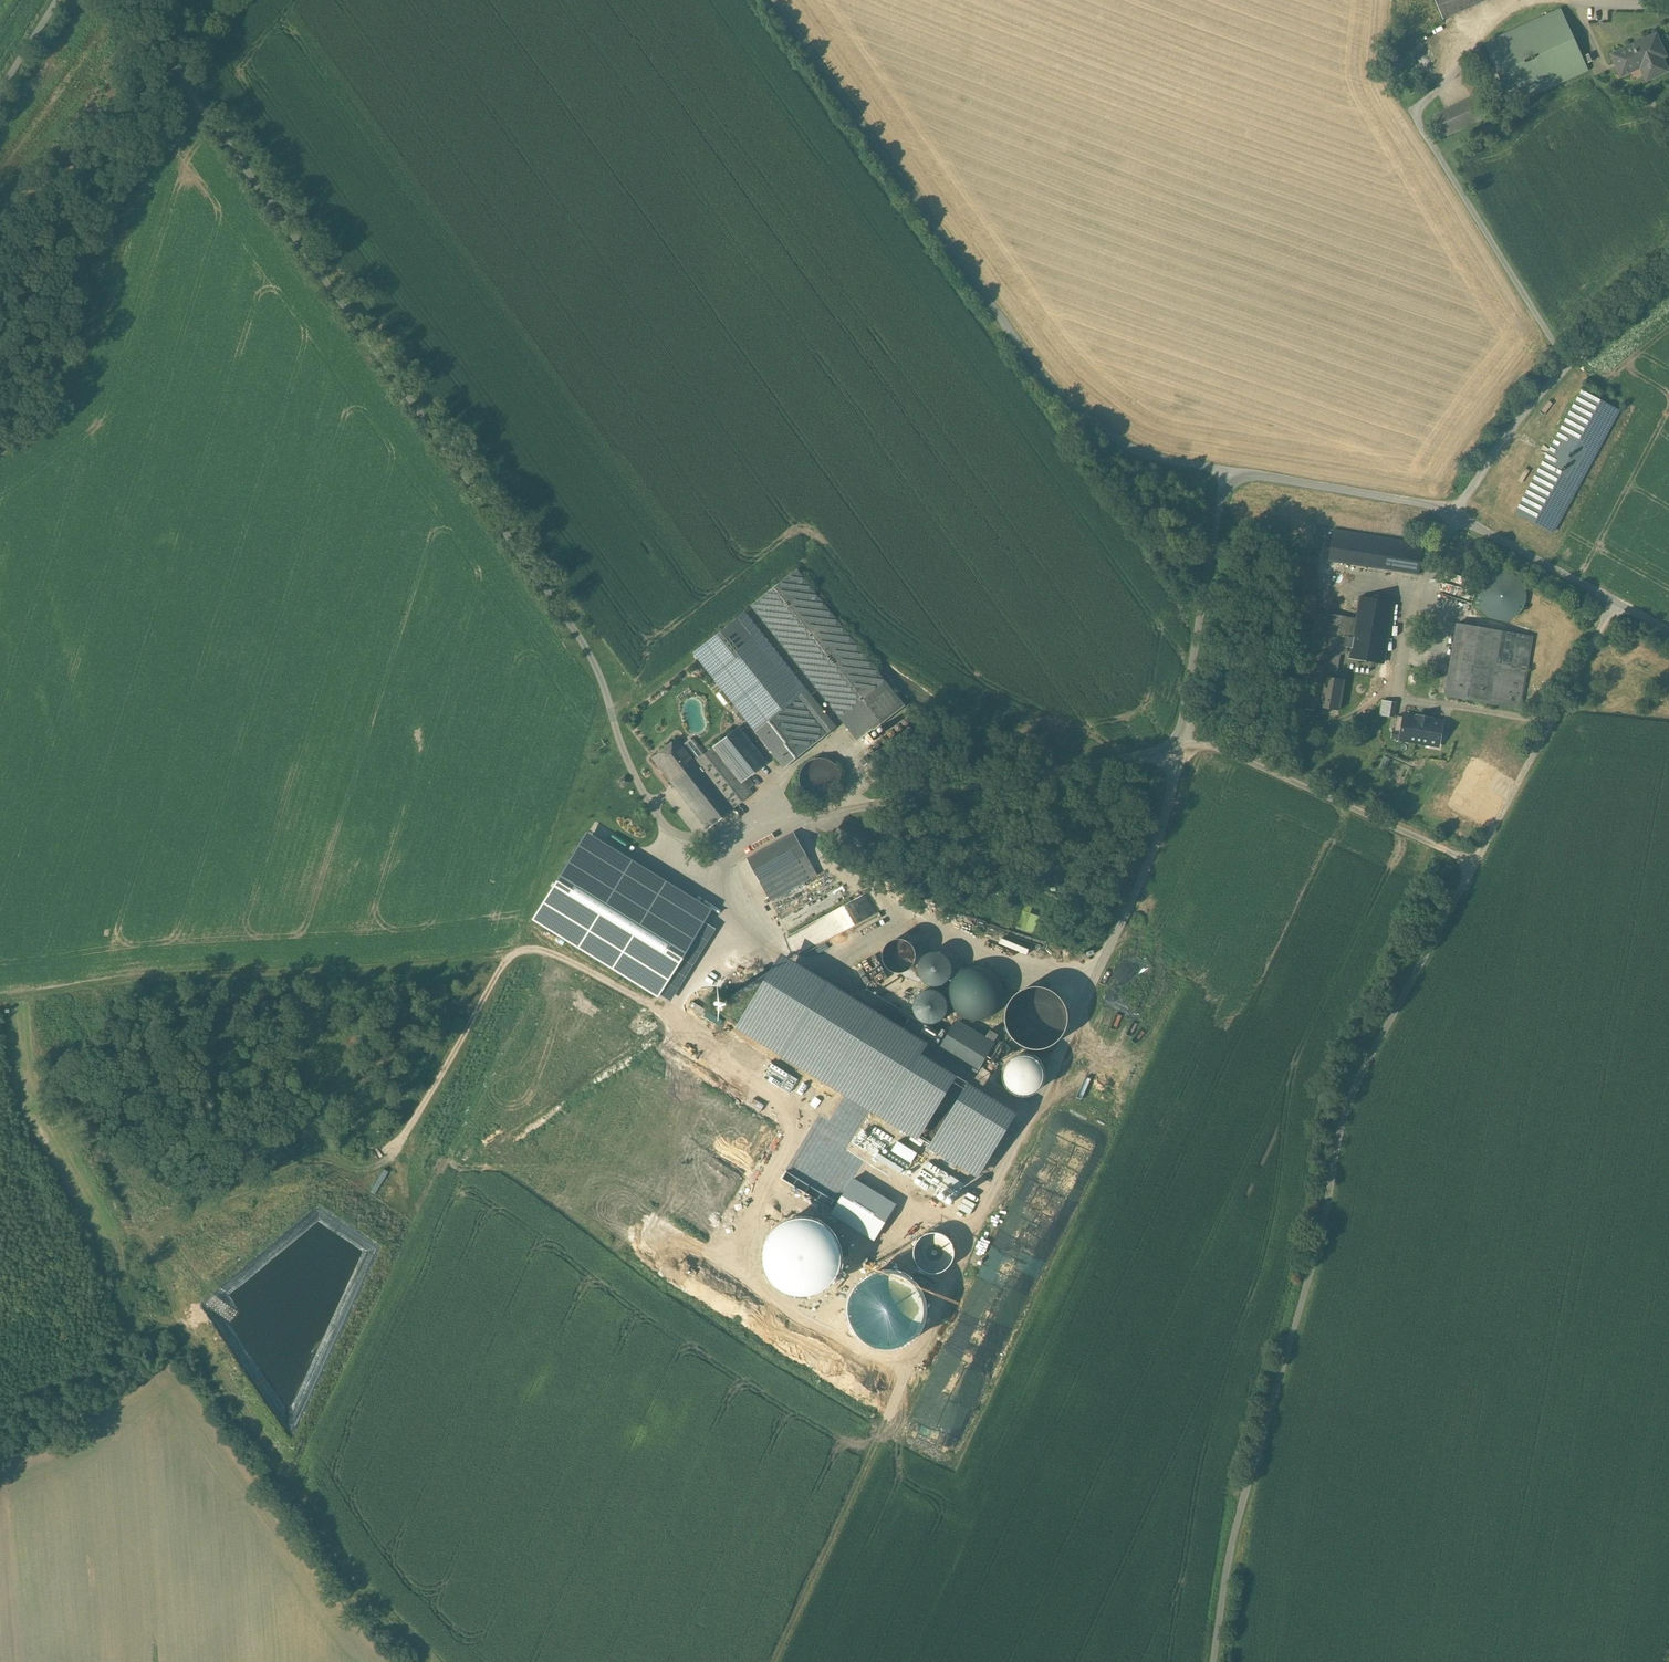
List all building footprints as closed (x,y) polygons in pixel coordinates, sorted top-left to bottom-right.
[(1443,19),(1486,0),(1435,0),(1443,19)] [(1560,11),(1486,45),(1512,103),(1586,69),(1560,11)] [(1655,35),(1612,55),(1621,74),(1640,65),(1647,80),(1667,71),(1661,58),(1665,56),(1655,35)] [(1583,56),(1587,63),(1597,59),(1594,51),(1583,56)] [(1480,95),(1433,117),(1442,137),(1489,116),(1480,95)] [(1582,391),(1517,513),(1553,533),(1618,411),(1582,391)] [(1329,560),(1333,530),(1322,528),(1317,559),(1329,560)] [(1424,544),(1333,530),(1329,560),(1419,575),(1424,544)] [(1288,620),(1311,620),(1308,557),(1286,558),(1288,620)] [(797,571),(753,606),(859,740),(903,705),(902,703),(797,571)] [(1446,572),(1443,582),(1476,593),(1479,582),(1446,572)] [(1476,593),(1443,582),(1439,594),(1472,604),(1476,593)] [(1491,621),(1494,620),(1498,619),(1501,616),(1503,614),(1505,610),(1506,607),(1506,603),(1505,600),(1504,596),(1502,593),(1499,591),(1495,590),(1492,589),(1488,589),(1484,590),(1481,592),(1478,594),(1476,597),(1475,601),(1474,604),(1475,608),(1476,611),(1478,615),(1481,617),(1484,619),(1487,620),(1491,621)] [(1393,602),(1360,597),(1353,638),(1352,648),(1350,657),(1383,662),(1393,602)] [(1341,679),(1336,678),(1336,674),(1341,646),(1352,648),(1353,638),(1352,638),(1355,618),(1316,612),(1301,704),(1339,711),(1344,680),(1341,679)] [(1593,620),(1584,615),(1581,621),(1586,624),(1590,626),(1593,620)] [(1501,631),(1457,624),(1445,696),(1489,704),(1501,631)] [(1501,631),(1489,704),(1520,709),(1532,636),(1501,631)] [(757,712),(724,671),(714,678),(747,720),(757,712)] [(797,698),(762,725),(756,730),(785,767),(826,735),(797,698)] [(1422,717),(1417,716),(1417,718),(1404,716),(1404,717),(1397,716),(1396,726),(1395,731),(1402,732),(1400,739),(1439,745),(1442,725),(1443,722),(1432,720),(1432,719),(1427,718),(1427,720),(1422,719),(1422,717)] [(765,763),(737,728),(713,747),(720,756),(741,782),(747,777),(765,763)] [(695,761),(676,738),(652,758),(675,787),(700,767),(702,770),(720,756),(713,747),(695,761)] [(870,761),(866,755),(861,760),(865,765),(870,761)] [(741,782),(720,756),(702,770),(733,808),(751,794),(747,789),(753,785),(747,777),(741,782)] [(702,770),(700,767),(675,787),(708,828),(733,808),(702,770)] [(630,782),(624,776),(618,781),(623,788),(630,782)] [(711,908),(587,832),(534,920),(658,995),(711,908)] [(794,833),(747,859),(760,882),(807,856),(795,835),(794,833)] [(861,848),(857,854),(880,868),(883,862),(861,848)] [(807,856),(760,882),(771,901),(801,884),(818,875),(807,856)] [(789,936),(799,955),(870,916),(865,907),(860,898),(816,923),(809,911),(818,906),(814,899),(784,916),(793,933),(789,936)] [(895,972),(901,972),(908,971),(913,966),(916,960),(917,954),(914,947),(910,943),(904,940),(898,939),(892,941),(887,945),(884,951),(883,957),(885,964),(889,969),(895,972)] [(908,971),(901,972),(904,976),(918,982),(923,981),(920,975),(918,968),(920,961),(924,956),(931,953),(928,947),(920,945),(914,947),(917,954),(916,960),(913,966),(908,971)] [(937,952),(931,953),(924,956),(920,961),(918,968),(920,975),(923,981),(928,984),(934,986),(940,985),(946,983),(950,978),(952,973),(953,967),(951,961),(947,957),(942,953),(937,952)] [(784,954),(739,1027),(978,1175),(1016,1113),(922,1054),(929,1044),(784,954)] [(889,978),(876,954),(871,957),(884,980),(889,978)] [(880,982),(867,959),(861,962),(874,986),(880,982)] [(952,1005),(956,1011),(962,1016),(969,1020),(977,1021),(985,1020),(992,1016),(997,1011),(1002,1005),(1004,997),(1004,989),(1001,982),(997,975),(991,970),(984,967),(976,966),(969,967),(962,971),(956,976),(952,982),(950,990),(950,997),(952,1005)] [(1011,1033),(1018,1040),(1026,1045),(1035,1047),(1045,1046),(1053,1042),(1061,1035),(1066,1026),(1067,1016),(1065,1006),(1059,997),(1051,991),(1041,987),(1031,988),(1021,991),(1013,998),(1009,1006),(1007,1015),(1008,1025),(1011,1033)] [(934,1024),(939,1022),(943,1019),(947,1014),(948,1008),(948,1003),(945,998),(942,994),(937,991),(931,990),(926,991),(921,993),(917,997),(914,1003),(914,1008),(915,1014),(918,1018),(923,1022),(928,1024),(934,1024)] [(705,1010),(692,1002),(688,1008),(701,1016),(705,1010)] [(722,1021),(706,1011),(703,1017),(718,1026),(722,1021)] [(993,1042),(957,1021),(941,1047),(977,1069),(993,1042)] [(1034,1059),(1028,1056),(1022,1056),(1015,1057),(1010,1061),(1007,1066),(1005,1072),(1006,1078),(1008,1083),(1011,1088),(1016,1091),(1022,1092),(1027,1092),(1033,1089),(1037,1086),(1040,1081),(1042,1075),(1041,1069),(1038,1063),(1034,1059)]
